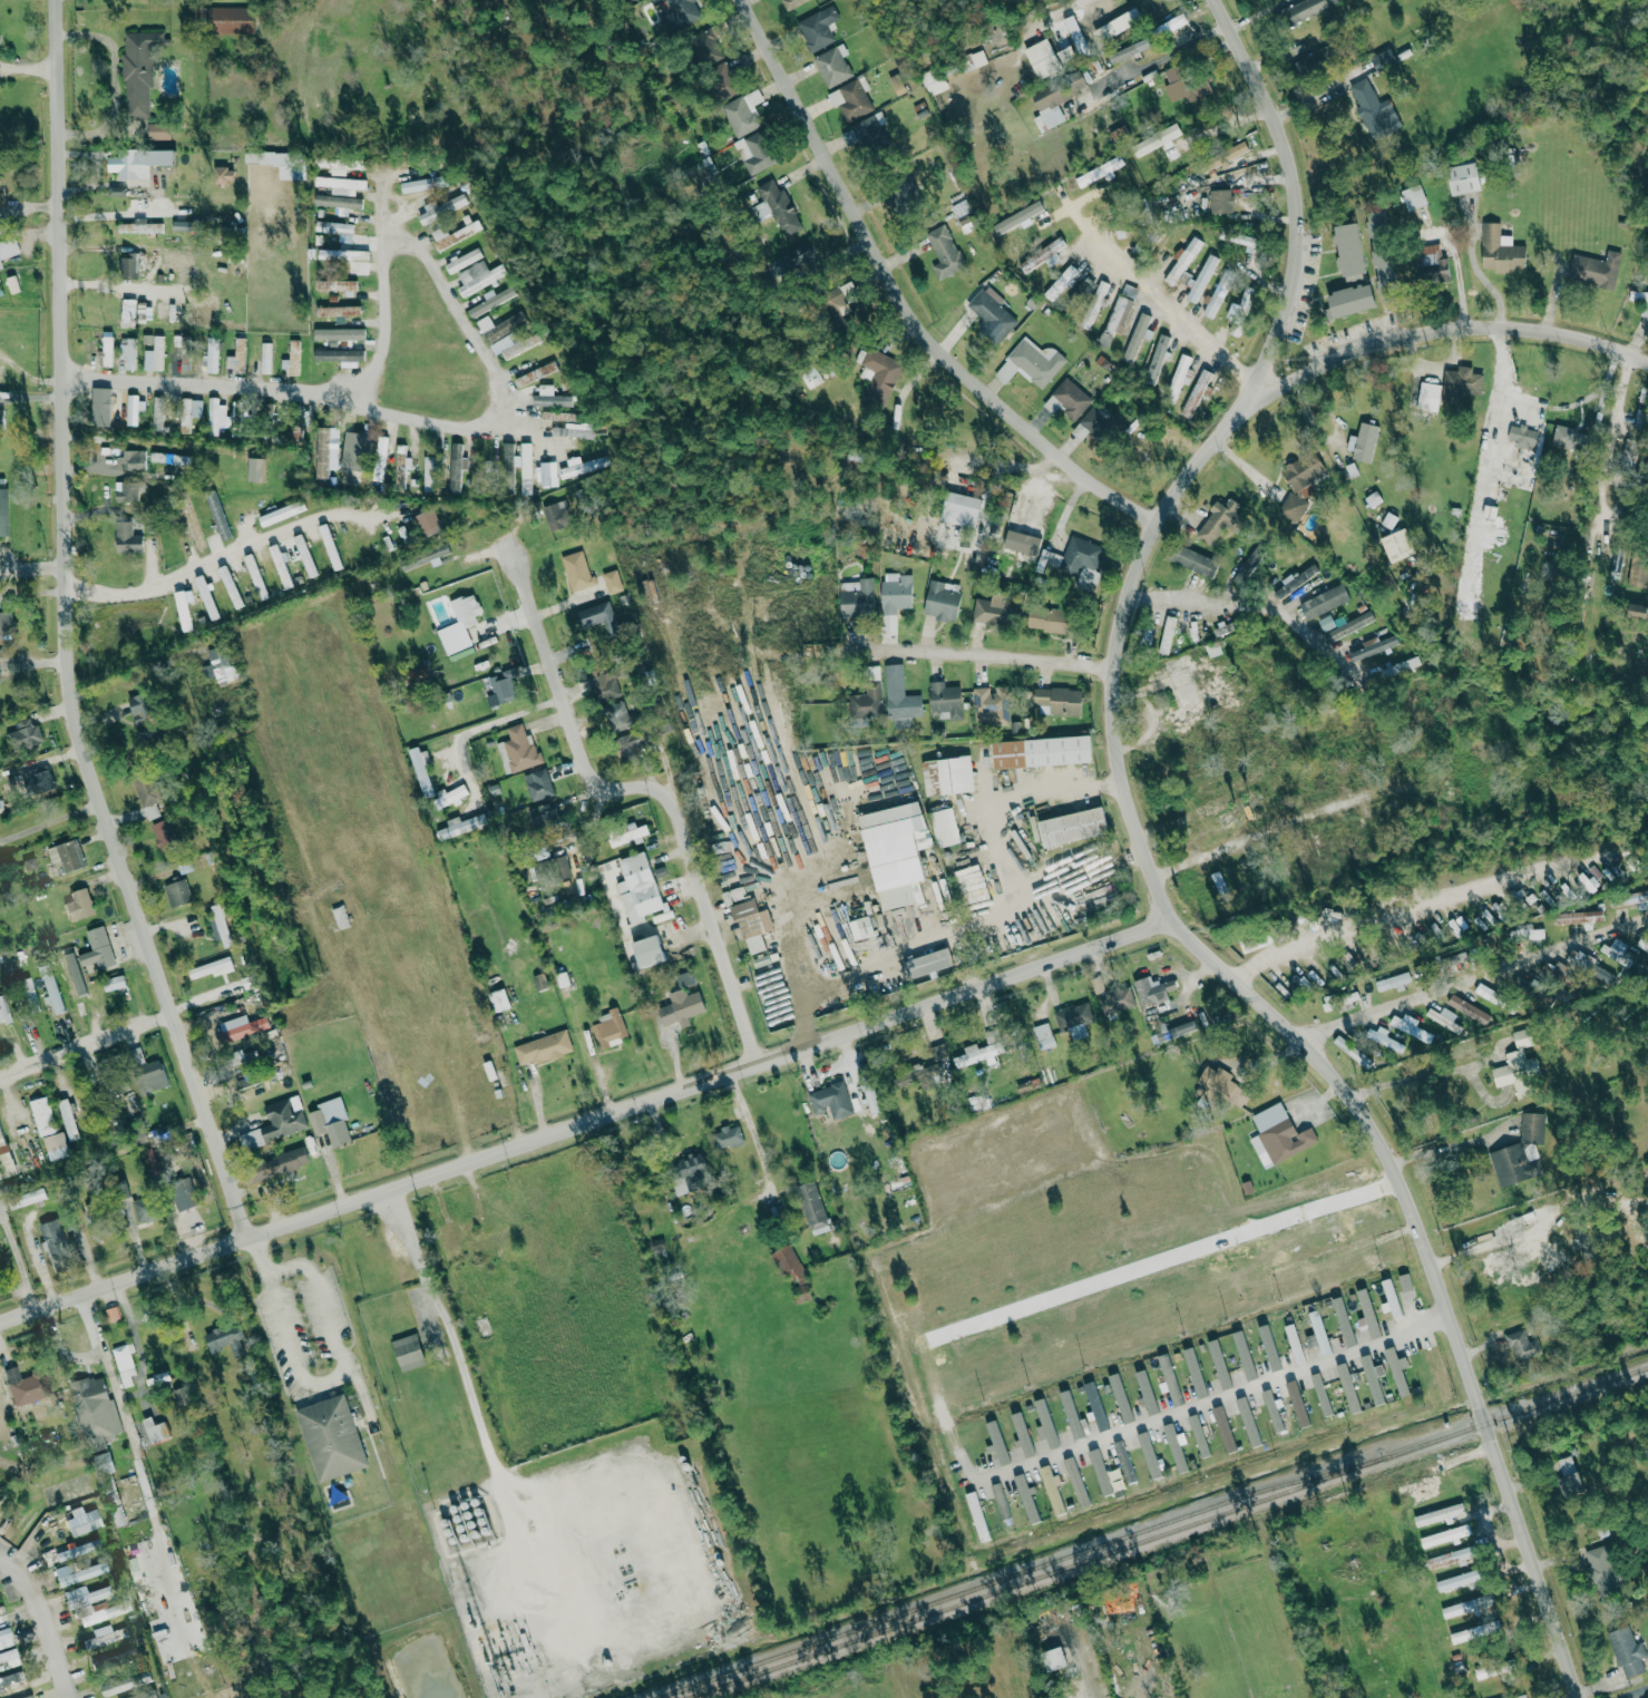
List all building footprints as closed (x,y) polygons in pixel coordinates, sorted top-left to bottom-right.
[(693,0),(664,0),(662,1),(675,30),(701,18),(693,0)] [(809,0),(783,0),(788,10),(809,0)] [(1327,0),(1303,0),(1277,10),(1284,27),(1330,9),(1327,0)] [(795,22),(810,53),(835,41),(828,25),(839,20),(832,5),(795,22)] [(253,34),(252,7),(205,7),(206,34),(253,34)] [(1092,28),(1098,40),(1143,22),(1137,9),(1092,28)] [(688,39),(702,67),(725,56),(711,28),(688,39)] [(151,116),(149,45),(163,45),(162,32),(123,33),(125,117),(151,116)] [(1037,80),(1060,71),(1047,39),(1025,48),(1037,80)] [(1150,49),(1147,40),(1107,53),(1110,62),(1150,49)] [(853,77),(844,56),(848,55),(843,44),(813,57),(826,88),(853,77)] [(737,94),(726,62),(705,70),(716,101),(737,94)] [(931,97),(949,88),(938,66),(920,75),(931,97)] [(1170,102),(1185,96),(1188,104),(1213,95),(1207,78),(1185,86),(1177,66),(1164,71),(1169,84),(1164,86),(1170,102)] [(907,90),(900,73),(888,78),(896,95),(907,90)] [(1031,94),(1040,115),(1034,118),(1040,132),(1066,121),(1057,101),(1088,88),(1083,76),(1065,84),(1063,81),(1031,94)] [(1402,126),(1389,98),(1379,103),(1367,78),(1350,86),(1359,106),(1356,108),(1372,141),(1402,126)] [(839,105),(845,122),(872,112),(860,79),(826,91),(832,108),(839,105)] [(763,125),(755,111),(751,113),(742,95),(720,107),(737,139),(763,125)] [(878,118),(876,114),(851,125),(863,153),(890,141),(879,118),(878,118)] [(147,140),(170,140),(170,123),(147,124),(147,140)] [(1161,146),(1167,160),(1179,155),(1171,139),(1182,134),(1178,124),(1131,145),(1137,157),(1161,146)] [(775,163),(758,130),(733,143),(749,176),(775,163)] [(1250,154),(1245,140),(1206,156),(1212,169),(1250,154)] [(244,152),(244,164),(278,165),(278,180),(304,180),(305,153),(244,152)] [(110,156),(147,155),(147,175),(111,176),(110,156)] [(1107,174),(1125,166),(1121,156),(1075,178),(1079,187),(1107,174)] [(363,160),(319,158),(319,167),(363,169),(363,160)] [(1481,190),(1476,163),(1447,168),(1452,196),(1481,190)] [(233,183),(233,167),(213,168),(214,184),(233,183)] [(447,174),(403,182),(404,191),(449,182),(447,174)] [(363,178),(319,177),(319,185),(363,187),(363,178)] [(904,177),(887,195),(903,210),(911,202),(905,196),(914,187),(904,177)] [(802,228),(783,189),(779,191),(772,179),(755,187),(763,202),(752,207),(759,221),(773,214),(784,237),(802,228)] [(1427,205),(1421,185),(1401,190),(1406,211),(1427,205)] [(124,195),(124,187),(108,188),(108,196),(124,195)] [(1233,213),(1232,189),(1210,190),(1211,213),(1233,213)] [(460,194),(420,213),(425,221),(465,202),(460,194)] [(360,197),(315,195),(314,204),(359,206),(360,197)] [(173,218),(213,219),(212,228),(173,228),(173,218)] [(474,219),(435,242),(439,250),(478,227),(474,219)] [(120,222),(160,223),(159,232),(120,231),(120,222)] [(354,224),(315,222),(315,231),(354,233),(354,224)] [(1366,278),(1359,223),(1335,226),(1342,281),(1366,278)] [(1481,268),(1494,269),(1494,274),(1513,274),(1513,270),(1525,270),(1526,246),(1513,246),(1513,236),(1501,236),(1501,223),(1482,223),(1481,268)] [(938,280),(966,267),(945,224),(925,233),(939,262),(931,266),(938,280)] [(1260,239),(1221,229),(1219,238),(1247,246),(1245,251),(1256,254),(1260,239)] [(1176,259),(1177,260),(1168,274),(1178,280),(1202,241),(1191,234),(1176,259)] [(3,268),(0,259),(20,254),(15,238),(0,242),(0,269),(3,268)] [(813,244),(788,251),(794,277),(820,270),(813,244)] [(1421,246),(1423,282),(1450,281),(1449,258),(1440,258),(1439,245),(1421,246)] [(478,246),(446,264),(450,273),(484,254),(478,246)] [(363,248),(319,248),(319,257),(363,257),(363,248)] [(1573,254),(1568,279),(1614,289),(1621,253),(1607,250),(1605,261),(1573,254)] [(121,256),(121,275),(138,274),(138,269),(146,269),(146,251),(129,252),(129,256),(121,256)] [(1219,258),(1209,253),(1186,299),(1195,304),(1219,258)] [(499,263),(460,285),(465,293),(504,271),(499,263)] [(1053,301),(1080,275),(1071,265),(1044,291),(1053,301)] [(1234,273),(1224,268),(1203,314),(1213,319),(1234,273)] [(1078,290),(1089,296),(1096,283),(1086,277),(1078,290)] [(361,280),(316,279),(316,287),(361,289),(361,280)] [(510,283),(472,305),(477,313),(515,291),(510,283)] [(1377,308),(1371,283),(1327,294),(1330,308),(1324,309),(1326,320),(1377,308)] [(834,330),(855,319),(839,286),(817,297),(834,330)] [(1226,318),(1233,321),(1229,333),(1237,337),(1255,290),(1246,286),(1236,310),(1230,307),(1226,318)] [(1018,322),(981,288),(966,305),(984,320),(976,328),(996,346),(1018,322)] [(1630,291),(1629,301),(1641,302),(1640,317),(1647,317),(1647,292),(1630,291)] [(1116,326),(1123,329),(1133,301),(1118,295),(1099,343),(1108,347),(1116,326)] [(121,318),(135,318),(135,299),(122,299),(121,318)] [(362,314),(318,314),(318,305),(362,305),(362,314)] [(524,310),(486,331),(490,339),(528,316),(524,310)] [(1122,360),(1132,364),(1151,316),(1141,312),(1122,360)] [(103,365),(104,326),(113,326),(111,367),(103,365)] [(362,336),(318,338),(318,329),(362,328),(362,336)] [(544,338),(505,360),(500,352),(539,330),(544,338)] [(153,371),(154,331),(163,332),(162,371),(153,371)] [(181,371),(183,331),(192,332),(189,371),(181,371)] [(207,372),(209,332),(218,333),(217,372),(207,372)] [(234,373),(236,333),(245,334),(244,373),(234,373)] [(257,373),(260,334),(269,334),(266,373),(257,373)] [(142,345),(152,345),(152,335),(142,335),(142,345)] [(289,375),(291,335),(300,336),(298,375),(289,375)] [(1041,390),(1067,359),(1049,345),(1044,352),(1024,336),(992,375),(1004,385),(1017,370),(1041,390)] [(135,341),(119,341),(118,359),(126,359),(125,370),(134,370),(135,341)] [(858,376),(869,381),(859,403),(882,413),(903,365),(861,345),(854,361),(863,365),(858,376)] [(362,359),(318,360),(318,351),(362,350),(362,359)] [(1166,393),(1176,398),(1191,357),(1181,353),(1166,393)] [(558,367),(518,386),(515,378),(555,359),(558,367)] [(1211,372),(1201,368),(1181,415),(1191,419),(1211,372)] [(1464,371),(1442,372),(1443,401),(1465,400),(1464,371)] [(1093,401),(1066,377),(1042,405),(1052,415),(1058,409),(1073,422),(1093,401)] [(1442,386),(1421,382),(1416,408),(1437,411),(1442,386)] [(90,426),(109,426),(110,388),(91,387),(90,426)] [(105,428),(106,388),(115,389),(114,428),(105,428)] [(126,430),(128,391),(137,391),(136,431),(126,430)] [(150,433),(152,393),(160,394),(159,433),(150,433)] [(577,404),(533,402),(533,393),(577,396),(577,404)] [(181,435),(183,396),(192,396),(189,436),(181,435)] [(208,436),(211,396),(220,396),(217,436),(208,436)] [(232,437),(233,397),(242,398),(241,437),(232,437)] [(261,438),(262,398),(272,398),(270,438),(261,438)] [(292,441),(294,401),(303,401),(301,441),(292,441)] [(1123,421),(1114,412),(1105,420),(1094,408),(1070,431),(1080,442),(1087,434),(1098,445),(1123,421)] [(586,421),(542,419),(542,410),(586,412),(586,421)] [(1346,450),(1353,452),(1352,459),(1371,463),(1378,426),(1360,422),(1357,437),(1349,435),(1346,450)] [(1510,425),(1507,440),(1517,442),(1517,446),(1534,449),(1538,430),(1510,425)] [(595,437),(550,435),(550,426),(595,428),(595,437)] [(1589,431),(1555,426),(1552,446),(1585,451),(1589,431)] [(322,428),(320,472),(329,472),(331,429),(322,428)] [(377,439),(372,482),(381,484),(386,439),(377,439)] [(398,443),(393,487),(402,488),(407,445),(398,443)] [(513,443),(503,443),(502,474),(513,474),(513,443)] [(454,445),(449,489),(458,490),(462,446),(454,445)] [(523,445),(523,489),(532,488),(532,445),(523,445)] [(124,449),(125,468),(145,468),(145,449),(124,449)] [(152,450),(191,455),(189,463),(150,460),(152,450)] [(1280,503),(1290,521),(1312,509),(1305,496),(1314,491),(1309,481),(1325,471),(1314,452),(1281,471),(1295,495),(1280,503)] [(423,489),(425,455),(433,455),(432,489),(423,489)] [(608,465),(565,476),(563,467),(606,456),(608,465)] [(475,495),(478,459),(487,460),(484,495),(475,495)] [(556,463),(537,464),(538,487),(549,486),(549,478),(556,478),(556,463)] [(117,480),(117,499),(138,499),(137,480),(117,480)] [(9,534),(7,487),(0,487),(0,535),(9,534)] [(230,537),(215,489),(204,492),(220,540),(230,537)] [(980,497),(944,493),(941,523),(977,527),(980,497)] [(178,502),(195,551),(205,547),(189,499),(178,502)] [(257,516),(261,527),(306,510),(301,499),(257,516)] [(1217,501),(1195,536),(1213,548),(1240,505),(1229,499),(1224,506),(1217,501)] [(569,526),(561,501),(542,507),(550,532),(569,526)] [(425,536),(442,528),(433,508),(416,516),(425,536)] [(1381,524),(1391,529),(1397,517),(1387,512),(1381,524)] [(117,520),(117,550),(143,549),(143,534),(133,534),(131,520),(117,520)] [(319,525),(335,566),(344,563),(328,521),(319,525)] [(1388,563),(1408,557),(1405,545),(1409,544),(1405,530),(1381,536),(1388,563)] [(293,536),(310,577),(318,574),(301,533),(293,536)] [(1104,548),(1071,536),(1063,557),(1045,550),(1039,566),(1095,587),(1101,572),(1095,570),(1104,548)] [(267,545),(284,585),(293,582),(276,541),(267,545)] [(442,543),(402,560),(406,568),(446,550),(442,543)] [(1211,579),(1218,563),(1176,543),(1168,560),(1211,579)] [(592,586),(585,550),(562,555),(570,591),(592,586)] [(243,555),(260,596),(267,593),(251,552),(243,555)] [(1646,589),(1647,578),(1647,565),(1631,562),(1627,585),(1646,589)] [(217,566),(234,607),(242,604),(225,563),(217,566)] [(608,594),(623,590),(616,569),(602,574),(608,594)] [(195,576),(212,617),(220,614),(203,573),(195,576)] [(911,608),(911,573),(881,573),(881,635),(896,635),(896,608),(911,608)] [(839,580),(840,615),(874,614),(873,579),(839,580)] [(922,615),(955,622),(962,585),(930,579),(922,615)] [(1350,599),(1342,583),(1299,603),(1307,620),(1350,599)] [(172,592),(182,632),(193,629),(183,589),(172,592)] [(457,622),(436,630),(447,655),(473,645),(466,627),(477,622),(475,616),(482,612),(473,592),(449,601),(457,622)] [(971,619),(1001,626),(1008,597),(991,593),(990,601),(976,598),(971,619)] [(609,637),(620,633),(609,600),(577,611),(583,628),(603,621),(609,637)] [(1068,631),(1069,609),(1028,608),(1028,630),(1068,631)] [(10,610),(0,611),(0,635),(12,634),(10,610)] [(1346,621),(1342,615),(1332,619),(1330,614),(1318,619),(1328,641),(1375,620),(1370,610),(1346,621)] [(1159,652),(1167,654),(1175,616),(1167,614),(1159,652)] [(1140,645),(1149,646),(1154,622),(1145,620),(1140,645)] [(1191,641),(1198,640),(1196,621),(1189,621),(1191,641)] [(1216,636),(1233,630),(1229,622),(1212,628),(1216,636)] [(1348,653),(1352,663),(1399,642),(1395,634),(1378,641),(1376,635),(1361,642),(1363,646),(1348,653)] [(1205,644),(1208,657),(1221,654),(1218,641),(1205,644)] [(218,685),(235,680),(224,645),(206,650),(211,663),(202,666),(206,679),(215,676),(218,685)] [(1383,679),(1421,663),(1417,654),(1380,670),(1383,679)] [(886,664),(888,728),(912,727),(911,717),(921,716),(921,694),(904,695),(903,663),(886,664)] [(489,675),(492,694),(486,695),(488,705),(519,700),(513,670),(489,675)] [(586,678),(588,689),(595,688),(598,702),(620,696),(614,671),(586,678)] [(882,714),(881,679),(866,680),(866,694),(848,694),(849,716),(882,714)] [(962,718),(960,685),(944,686),(944,680),(930,681),(931,713),(949,712),(949,719),(962,718)] [(973,690),(975,724),(1006,724),(1005,688),(973,690)] [(1038,714),(1081,715),(1082,688),(1034,688),(1033,705),(1038,705),(1038,714)] [(126,698),(142,741),(161,734),(145,691),(126,698)] [(609,731),(630,727),(625,701),(604,706),(609,731)] [(33,716),(13,722),(15,729),(5,732),(9,748),(40,740),(33,716)] [(542,763),(537,745),(529,747),(522,723),(506,728),(510,739),(496,744),(505,775),(542,763)] [(619,757),(643,756),(642,741),(635,741),(635,734),(618,735),(619,757)] [(991,740),(992,768),(1091,763),(1090,736),(991,740)] [(434,795),(424,763),(430,761),(425,746),(409,752),(424,798),(434,795)] [(974,790),(969,754),(920,761),(925,796),(974,790)] [(34,793),(54,787),(47,765),(21,773),(25,786),(31,784),(34,793)] [(554,793),(545,768),(523,776),(532,801),(554,793)] [(149,770),(131,777),(147,820),(161,815),(155,801),(160,799),(149,770)] [(468,794),(463,783),(431,798),(437,810),(456,801),(456,800),(468,794)] [(559,819),(551,800),(526,810),(534,829),(559,819)] [(880,911),(923,901),(919,881),(924,880),(917,849),(930,846),(920,800),(858,814),(880,911)] [(930,811),(936,847),(959,844),(953,807),(930,811)] [(1038,818),(1043,846),(1108,836),(1103,808),(1038,818)] [(487,823),(483,813),(461,821),(459,816),(446,820),(448,826),(436,830),(440,841),(487,823)] [(160,850),(177,842),(166,818),(149,826),(160,850)] [(645,824),(636,827),(635,824),(607,832),(610,846),(648,835),(645,824)] [(47,846),(50,863),(61,861),(63,872),(83,868),(78,840),(47,846)] [(628,921),(664,910),(666,917),(672,915),(668,901),(662,903),(645,850),(618,858),(625,880),(616,883),(628,921)] [(558,881),(572,875),(564,854),(549,859),(558,881)] [(1638,868),(1631,856),(1624,860),(1632,872),(1638,868)] [(36,868),(32,857),(22,860),(26,872),(36,868)] [(1590,893),(1598,887),(1585,870),(1577,876),(1590,893)] [(192,901),(184,878),(163,885),(170,908),(192,901)] [(1560,885),(1569,900),(1575,897),(1566,881),(1560,885)] [(71,900),(63,903),(69,922),(95,914),(87,886),(69,892),(71,900)] [(1647,900),(1647,890),(1609,897),(1611,907),(1647,900)] [(766,949),(761,932),(773,929),(767,909),(758,911),(754,898),(732,904),(747,955),(766,949)] [(1491,905),(1502,923),(1510,917),(1500,900),(1491,905)] [(207,906),(215,940),(221,938),(223,948),(232,946),(221,903),(207,906)] [(1553,924),(1584,923),(1584,930),(1593,930),(1592,921),(1604,921),(1603,910),(1552,913),(1553,924)] [(853,941),(875,935),(869,915),(848,920),(853,941)] [(1447,921),(1455,938),(1462,934),(1454,917),(1447,921)] [(85,930),(91,950),(78,954),(81,965),(97,961),(99,969),(115,964),(104,925),(85,930)] [(1532,925),(1509,926),(1510,939),(1544,939),(1544,929),(1532,929),(1532,925)] [(631,942),(640,968),(666,960),(657,934),(631,942)] [(1272,943),(1269,935),(1256,939),(1258,948),(1272,943)] [(1599,950),(1628,968),(1635,956),(1625,950),(1628,945),(1616,937),(1610,947),(1604,943),(1599,950)] [(1640,938),(1636,945),(1647,952),(1647,942),(1640,938)] [(54,949),(71,1001),(82,997),(65,945),(54,949)] [(908,978),(953,966),(948,948),(904,960),(908,978)] [(1566,961),(1587,969),(1592,957),(1571,948),(1566,961)] [(234,970),(230,956),(187,969),(190,979),(212,972),(214,976),(234,970)] [(1617,974),(1599,967),(1595,976),(1613,983),(1617,974)] [(568,985),(564,971),(556,974),(560,987),(568,985)] [(532,976),(537,991),(547,987),(541,972),(532,976)] [(64,1011),(53,973),(42,976),(49,999),(50,999),(54,1014),(64,1011)] [(1301,973),(1293,979),(1303,993),(1311,988),(1301,973)] [(1411,985),(1409,973),(1374,979),(1377,992),(1411,985)] [(102,979),(105,991),(126,986),(123,974),(102,979)] [(1133,981),(1141,1008),(1168,1000),(1166,992),(1176,989),(1173,978),(1152,984),(1150,976),(1133,981)] [(28,1003),(37,1000),(29,977),(20,980),(28,1003)] [(1131,986),(1104,991),(1101,977),(1091,979),(1094,994),(1101,992),(1105,1014),(1136,1008),(1131,986)] [(1474,992),(1490,1001),(1495,992),(1478,983),(1474,992)] [(705,1011),(699,989),(688,993),(686,987),(668,993),(671,1003),(657,1007),(662,1026),(678,1021),(680,1028),(691,1025),(688,1016),(705,1011)] [(487,993),(494,1013),(510,1007),(504,988),(487,993)] [(11,1021),(4,993),(0,994),(0,1023),(11,1021)] [(1336,998),(1334,993),(1321,998),(1326,1014),(1353,1004),(1349,993),(1336,998)] [(1491,1012),(1451,996),(1447,1006),(1487,1023),(1491,1012)] [(1087,1036),(1083,1021),(1093,1019),(1088,1001),(1052,1011),(1058,1030),(1068,1027),(1072,1040),(1087,1036)] [(591,1025),(600,1049),(629,1038),(617,1007),(596,1015),(599,1022),(591,1025)] [(1424,1016),(1458,1034),(1462,1027),(1453,1022),(1457,1015),(1443,1007),(1439,1013),(1429,1008),(1424,1016)] [(270,1028),(266,1016),(248,1022),(246,1014),(217,1023),(223,1043),(270,1028)] [(1402,1018),(1393,1015),(1388,1027),(1430,1042),(1433,1033),(1416,1027),(1418,1019),(1404,1014),(1402,1018)] [(1055,1047),(1049,1022),(1033,1026),(1039,1051),(1055,1047)] [(1402,1052),(1405,1044),(1386,1038),(1388,1030),(1378,1026),(1373,1042),(1402,1052)] [(1496,1087),(1512,1083),(1516,1097),(1539,1091),(1535,1079),(1541,1078),(1536,1057),(1526,1060),(1523,1047),(1534,1044),(1530,1027),(1512,1031),(1517,1050),(1504,1053),(1507,1065),(1491,1068),(1496,1087)] [(532,1061),(534,1065),(573,1052),(566,1028),(513,1046),(519,1065),(532,1061)] [(985,1031),(986,1044),(997,1042),(996,1030),(985,1031)] [(1333,1041),(1366,1071),(1372,1064),(1339,1034),(1333,1041)] [(963,1047),(964,1054),(952,1057),(955,1068),(1004,1053),(1001,1042),(978,1048),(976,1043),(963,1047)] [(931,1047),(940,1074),(951,1070),(942,1043),(931,1047)] [(160,1059),(144,1063),(140,1047),(131,1049),(141,1091),(166,1085),(160,1059)] [(857,1068),(870,1116),(881,1114),(868,1065),(857,1068)] [(922,1091),(937,1085),(929,1065),(889,1079),(893,1089),(918,1080),(922,1091)] [(1249,1092),(1229,1081),(1232,1075),(1217,1066),(1215,1070),(1206,1065),(1196,1082),(1206,1088),(1204,1092),(1238,1112),(1249,1092)] [(1019,1093),(1040,1086),(1038,1078),(1016,1085),(1019,1093)] [(807,1092),(814,1114),(828,1110),(831,1120),(853,1114),(843,1081),(807,1092)] [(269,1125),(238,1134),(243,1148),(308,1129),(298,1094),(263,1105),(269,1125)] [(54,1132),(43,1096),(28,1101),(39,1137),(54,1132)] [(352,1140),(338,1096),(316,1104),(317,1109),(307,1113),(314,1135),(326,1132),(331,1147),(352,1140)] [(79,1138),(67,1097),(57,1100),(68,1141),(79,1138)] [(1263,1168),(1319,1143),(1311,1126),(1296,1133),(1281,1101),(1251,1115),(1259,1134),(1249,1138),(1263,1168)] [(1489,1151),(1499,1185),(1538,1173),(1534,1159),(1539,1158),(1534,1144),(1544,1144),(1542,1138),(1543,1113),(1521,1112),(1521,1142),(1489,1151)] [(0,1125),(0,1179),(15,1174),(0,1125)] [(738,1125),(714,1131),(719,1149),(743,1143),(738,1125)] [(69,1155),(65,1132),(43,1135),(47,1159),(69,1155)] [(260,1160),(266,1179),(309,1166),(304,1147),(260,1160)] [(675,1191),(682,1191),(681,1178),(703,1177),(702,1156),(674,1158),(675,1191)] [(178,1212),(197,1205),(188,1178),(169,1185),(178,1212)] [(810,1236),(829,1231),(815,1180),(796,1186),(810,1236)] [(46,1198),(42,1187),(8,1198),(12,1209),(46,1198)] [(160,1218),(153,1194),(130,1201),(137,1225),(160,1218)] [(93,1243),(107,1239),(98,1211),(84,1216),(93,1243)] [(39,1224),(51,1266),(69,1261),(57,1219),(39,1224)] [(771,1253),(785,1281),(791,1277),(803,1301),(811,1297),(803,1281),(807,1279),(789,1244),(771,1253)] [(1413,1289),(1409,1273),(1398,1275),(1402,1292),(1413,1289)] [(1381,1280),(1393,1319),(1402,1316),(1391,1278),(1381,1280)] [(1363,1317),(1357,1319),(1358,1326),(1367,1324),(1370,1339),(1379,1337),(1368,1287),(1357,1290),(1363,1317)] [(1331,1300),(1346,1347),(1356,1344),(1341,1296),(1331,1300)] [(121,1319),(118,1306),(106,1309),(109,1322),(121,1319)] [(1330,1354),(1320,1309),(1309,1312),(1319,1356),(1330,1354)] [(210,1352),(230,1346),(234,1357),(248,1353),(238,1322),(203,1334),(210,1352)] [(1306,1361),(1293,1323),(1284,1326),(1296,1364),(1306,1361)] [(1281,1369),(1268,1324),(1257,1327),(1271,1372),(1281,1369)] [(1244,1381),(1255,1378),(1244,1329),(1234,1332),(1244,1381)] [(401,1372),(426,1363),(415,1333),(390,1342),(401,1372)] [(1316,1344),(1313,1334),(1304,1337),(1307,1347),(1316,1344)] [(1207,1342),(1222,1390),(1232,1386),(1217,1339),(1207,1342)] [(121,1388),(133,1385),(131,1376),(135,1375),(128,1344),(112,1347),(121,1388)] [(1205,1396),(1195,1346),(1185,1349),(1194,1398),(1205,1396)] [(1405,1356),(1398,1359),(1394,1346),(1383,1350),(1401,1397),(1410,1394),(1401,1369),(1409,1366),(1405,1356)] [(1157,1356),(1164,1382),(1158,1384),(1161,1393),(1168,1391),(1173,1406),(1182,1403),(1167,1353),(1157,1356)] [(1384,1403),(1370,1354),(1360,1357),(1374,1406),(1384,1403)] [(1359,1412),(1348,1362),(1337,1364),(1348,1414),(1359,1412)] [(3,1369),(2,1364),(0,1364),(0,1379),(6,1378),(13,1405),(44,1398),(38,1374),(19,1378),(16,1366),(3,1369)] [(1158,1412),(1144,1369),(1134,1372),(1148,1415),(1158,1412)] [(172,1387),(168,1371),(153,1374),(157,1391),(172,1387)] [(1108,1376),(1124,1423),(1133,1420),(1118,1372),(1108,1376)] [(1313,1374),(1322,1417),(1330,1415),(1321,1372),(1313,1374)] [(121,1437),(105,1374),(70,1383),(86,1446),(121,1437)] [(1310,1425),(1294,1380),(1284,1383),(1300,1429),(1310,1425)] [(1109,1429),(1094,1381),(1083,1384),(1098,1432),(1109,1429)] [(1275,1433),(1284,1430),(1270,1388),(1261,1391),(1275,1433)] [(181,1390),(173,1392),(177,1406),(184,1404),(181,1390)] [(1084,1437),(1069,1390),(1058,1393),(1063,1408),(1062,1408),(1073,1441),(1084,1437)] [(295,1409),(317,1482),(368,1467),(345,1394),(295,1409)] [(1249,1448),(1260,1446),(1247,1396),(1237,1398),(1249,1448)] [(1041,1425),(1035,1427),(1039,1439),(1046,1437),(1049,1448),(1059,1445),(1044,1397),(1033,1401),(1041,1425)] [(1237,1451),(1221,1405),(1211,1408),(1227,1454),(1237,1451)] [(1020,1443),(1024,1457),(1034,1454),(1021,1411),(1010,1414),(1019,1443),(1020,1443)] [(1187,1416),(1201,1458),(1210,1455),(1196,1413),(1187,1416)] [(169,1437),(164,1421),(154,1425),(151,1416),(142,1419),(150,1444),(169,1437)] [(991,1448),(995,1448),(999,1465),(1007,1463),(998,1420),(986,1422),(991,1448)] [(1188,1470),(1172,1422),(1162,1425),(1178,1474),(1188,1470)] [(1136,1434),(1152,1480),(1162,1477),(1147,1431),(1136,1434)] [(1127,1484),(1136,1481),(1120,1440),(1112,1443),(1127,1484)] [(1113,1494),(1098,1448),(1088,1451),(1103,1497),(1113,1494)] [(101,1475),(114,1472),(109,1452),(96,1455),(101,1475)] [(1568,1498),(1584,1494),(1574,1455),(1558,1459),(1568,1498)] [(1062,1460),(1080,1508),(1090,1504),(1072,1456),(1062,1460)] [(1058,1474),(1053,1476),(1049,1464),(1039,1468),(1055,1516),(1066,1513),(1057,1486),(1061,1484),(1058,1474)] [(1030,1487),(1028,1488),(1023,1473),(1013,1476),(1029,1525),(1041,1521),(1030,1487)] [(1010,1517),(1000,1482),(991,1485),(1001,1520),(1010,1517)] [(977,1542),(987,1540),(977,1491),(967,1493),(977,1542)] [(1416,1527),(1465,1514),(1463,1503),(1413,1516),(1416,1527)] [(127,1523),(120,1504),(108,1509),(114,1527),(127,1523)] [(71,1517),(65,1519),(71,1537),(101,1526),(95,1508),(83,1513),(80,1506),(68,1510),(71,1517)] [(1420,1538),(1423,1549),(1471,1534),(1468,1523),(1420,1538)] [(100,1549),(97,1539),(54,1553),(58,1562),(100,1549)] [(1584,1551),(1598,1599),(1621,1592),(1607,1544),(1584,1551)] [(1426,1559),(1428,1568),(1477,1555),(1474,1545),(1426,1559)] [(59,1587),(108,1571),(104,1561),(55,1577),(59,1587)] [(1436,1579),(1438,1589),(1486,1580),(1483,1570),(1436,1579)] [(62,1592),(67,1609),(110,1596),(107,1586),(86,1592),(84,1585),(62,1592)] [(1103,1594),(1104,1614),(1132,1611),(1130,1591),(1103,1594)] [(1441,1608),(1444,1619),(1473,1610),(1475,1615),(1486,1612),(1482,1596),(1441,1608)] [(77,1609),(81,1625),(129,1613),(126,1597),(77,1609)] [(1501,1628),(1498,1619),(1449,1635),(1452,1643),(1501,1628)] [(111,1631),(109,1624),(91,1629),(93,1637),(82,1641),(85,1649),(128,1637),(125,1627),(111,1631)] [(1607,1633),(1624,1679),(1646,1671),(1642,1659),(1647,1657),(1642,1641),(1636,1643),(1629,1625),(1607,1633)] [(8,1626),(0,1629),(0,1649),(14,1644),(8,1626)] [(1067,1666),(1061,1647),(1041,1653),(1047,1672),(1067,1666)] [(9,1660),(10,1664),(19,1661),(15,1648),(0,1653),(0,1663),(9,1660)] [(1499,1674),(1497,1663),(1474,1667),(1476,1679),(1499,1674)] [(21,1681),(18,1671),(0,1677),(0,1687),(21,1681)] [(99,1685),(103,1696),(135,1686),(132,1675),(99,1685)]
